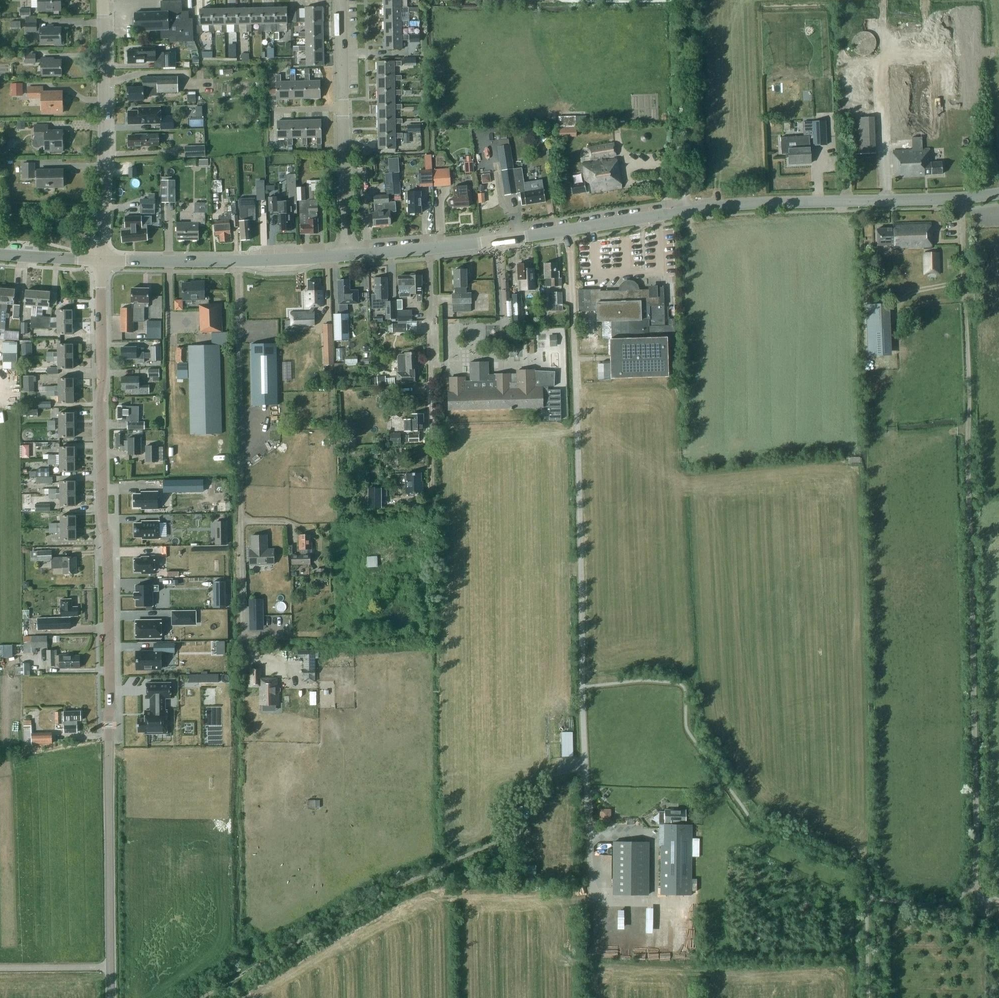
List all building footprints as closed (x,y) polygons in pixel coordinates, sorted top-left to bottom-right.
[(38,11),(60,10),(60,0),(38,0),(38,11)] [(134,13),(134,18),(133,18),(133,26),(135,26),(135,31),(160,30),(161,39),(169,38),(169,42),(193,41),(193,18),(189,18),(189,11),(182,11),(181,0),(161,1),(161,12),(134,13)] [(298,22),(305,22),(322,21),(322,7),(305,7),(305,17),(298,17),(298,22)] [(401,7),(383,8),(384,22),(401,21),(401,12),(408,12),(408,7),(401,7)] [(234,25),(236,25),(236,8),(224,9),(224,25),(221,25),(221,31),(222,32),(226,32),(226,25),(234,25)] [(249,8),(236,8),(236,25),(234,25),(234,32),(238,32),(238,25),(246,24),(249,24),(249,8)] [(261,8),(249,8),(249,24),(246,24),(246,32),(251,32),(251,24),(258,24),(262,24),(261,8)] [(274,8),(261,8),(262,24),(258,24),(259,32),(263,32),(263,24),(271,24),(274,24),(274,8)] [(287,8),(274,8),(274,24),(271,24),(271,31),(276,31),(276,24),(287,24),(287,8)] [(209,25),(212,25),(211,9),(199,9),(200,25),(197,25),(197,33),(201,33),(202,25),(209,25)] [(213,31),(221,31),(221,25),(224,25),(224,9),(211,9),(212,25),(209,25),(209,32),(213,32),(213,31)] [(298,36),(306,36),(322,36),(322,21),(305,22),(305,32),(298,32),(298,36)] [(384,22),(384,35),(402,35),(402,26),(408,26),(408,21),(401,21),(384,22)] [(36,31),(36,23),(25,23),(26,31),(36,31)] [(54,43),(54,45),(63,45),(62,35),(60,35),(60,28),(40,28),(41,43),(54,43)] [(877,46),(877,43),(877,41),(876,39),(875,37),(874,35),(872,34),(871,33),(869,32),(867,31),(864,31),(862,31),(860,32),(858,33),(856,34),(855,35),(854,37),(853,39),(852,41),(852,43),(852,46),(853,48),(854,50),(855,51),(856,53),(858,54),(860,55),(862,56),(864,56),(867,56),(869,55),(871,54),(872,53),(874,51),(875,50),(876,48),(877,46)] [(402,35),(384,35),(384,49),(402,49),(402,40),(408,40),(408,35),(402,35)] [(299,51),(306,51),(323,50),(322,36),(306,36),(306,46),(299,46),(299,51)] [(145,63),(145,61),(163,61),(164,67),(176,67),(175,52),(155,53),(155,47),(139,48),(139,51),(128,51),(128,63),(145,63)] [(323,50),(306,51),(306,61),(299,61),(299,65),(323,65),(323,50)] [(41,63),(42,76),(61,75),(61,60),(49,60),(49,58),(41,59),(35,60),(35,54),(25,55),(26,63),(35,63),(41,63)] [(377,61),(377,76),(394,75),(394,66),(401,66),(401,61),(377,61)] [(892,152),(894,181),(924,179),(924,176),(944,175),(943,163),(929,163),(929,150),(922,150),(921,137),(935,137),(931,64),(888,66),(892,139),(910,138),(911,151),(892,152)] [(847,69),(852,156),(875,155),(870,68),(847,69)] [(290,74),(290,81),(291,99),(305,98),(305,81),(295,81),(295,74),(290,74)] [(305,74),(305,81),(305,98),(320,98),(319,81),(309,81),(309,74),(305,74)] [(291,99),(290,81),(281,82),(280,75),(276,75),(277,99),(291,99)] [(377,76),(377,90),(394,90),(394,80),(401,80),(401,75),(394,75),(377,76)] [(158,92),(178,92),(177,77),(143,77),(143,87),(128,87),(128,100),(144,100),(144,95),(158,95),(158,92)] [(237,82),(237,95),(248,94),(248,82),(237,82)] [(23,96),(23,83),(10,83),(11,96),(23,96)] [(42,97),(42,113),(62,113),(61,92),(42,92),(42,87),(28,87),(28,97),(42,97)] [(377,90),(378,104),(394,104),(394,94),(401,94),(401,90),(394,90),(377,90)] [(378,104),(378,119),(395,119),(394,109),(402,109),(402,104),(394,104),(378,104)] [(128,124),(161,123),(161,129),(174,129),(173,116),(160,116),(160,107),(138,107),(138,111),(128,111),(128,124)] [(378,119),(378,134),(395,133),(395,123),(402,123),(402,118),(395,119),(378,119)] [(292,138),(292,120),(277,121),(277,138),(287,138),(288,145),(292,145),(292,138)] [(307,120),(292,120),(292,138),(302,138),(302,145),(307,145),(307,137),(307,120)] [(320,120),(307,120),(307,137),(316,137),(316,144),(321,144),(320,120)] [(814,146),(827,145),(825,121),(813,122),(813,138),(814,146)] [(41,145),(45,145),(46,151),(55,151),(56,152),(61,152),(61,150),(62,150),(62,131),(48,131),(48,125),(35,125),(35,137),(35,140),(35,142),(33,144),(34,145),(37,147),(39,147),(41,145)] [(575,136),(574,125),(559,125),(560,137),(575,136)] [(395,133),(378,134),(378,148),(395,148),(395,138),(402,138),(402,133),(395,133)] [(159,145),(158,141),(158,134),(147,134),(136,134),(136,135),(128,136),(129,146),(159,145)] [(788,166),(789,166),(789,164),(802,164),(802,165),(810,165),(809,148),(810,148),(810,138),(804,138),(804,136),(780,138),(781,155),(788,154),(788,166)] [(615,157),(613,143),(587,147),(590,161),(615,157)] [(497,147),(499,156),(505,195),(520,193),(521,205),(546,201),(544,189),(525,192),(521,168),(513,169),(510,145),(497,147)] [(185,146),(185,158),(205,157),(205,146),(185,146)] [(588,193),(620,188),(615,159),(580,165),(583,181),(569,183),(571,194),(587,191),(588,193)] [(476,161),(467,161),(467,172),(476,172),(476,161)] [(38,177),(38,187),(63,187),(63,170),(34,170),(34,163),(23,163),(23,177),(38,177)] [(450,185),(449,169),(434,169),(435,185),(450,185)] [(269,171),(269,183),(277,183),(277,171),(269,171)] [(391,185),(392,194),(401,194),(399,173),(385,173),(385,185),(391,185)] [(432,174),(419,174),(419,186),(432,186),(432,174)] [(162,192),(175,192),(175,180),(162,180),(162,192)] [(221,180),(210,181),(210,195),(214,195),(214,192),(221,192),(221,180)] [(316,201),(323,200),(323,191),(322,191),(322,180),(311,180),(311,181),(307,181),(307,187),(297,187),(297,201),(299,201),(300,225),(300,233),(318,233),(317,212),(318,212),(317,204),(316,201)] [(453,199),(449,199),(448,201),(448,205),(450,206),(454,206),(454,207),(468,206),(468,203),(471,203),(470,186),(453,187),(453,197),(453,199)] [(294,187),(286,187),(286,195),(294,195),(294,187)] [(421,213),(421,198),(420,198),(420,191),(405,192),(406,199),(408,199),(408,213),(421,213)] [(234,193),(224,194),(225,201),(235,200),(234,193)] [(373,213),(374,225),(390,224),(389,212),(396,212),(395,201),(389,202),(388,194),(374,195),(374,203),(375,203),(375,212),(373,213)] [(239,221),(241,240),(251,239),(249,220),(247,221),(246,208),(247,208),(246,196),(239,197),(240,221),(239,221)] [(291,223),(293,223),(293,213),(290,213),(290,205),(282,205),(281,196),(272,197),(272,212),(280,211),(280,214),(279,214),(279,223),(281,223),(281,231),(291,230),(291,223)] [(141,214),(155,214),(155,200),(141,200),(141,214)] [(227,207),(223,207),(224,211),(231,211),(231,216),(236,215),(235,200),(225,201),(225,203),(226,203),(227,207)] [(198,226),(205,226),(205,213),(193,213),(193,223),(177,223),(177,240),(198,240),(198,226)] [(220,234),(220,242),(231,241),(230,227),(238,227),(238,215),(236,215),(231,216),(224,216),(220,216),(221,221),(214,222),(215,234),(220,234)] [(123,228),(121,228),(122,242),(147,240),(147,230),(147,224),(145,224),(142,224),(142,216),(125,217),(125,225),(123,225),(123,228)] [(876,246),(892,245),(892,249),(931,248),(930,223),(891,224),(891,229),(876,229),(876,246)] [(923,275),(937,274),(937,254),(923,254),(923,275)] [(545,278),(545,286),(558,286),(557,278),(559,278),(558,271),(557,271),(556,263),(544,263),(545,278)] [(518,279),(522,279),(522,289),(534,289),(534,278),(532,279),(532,272),(530,272),(530,264),(517,264),(518,279)] [(454,270),(454,287),(455,293),(452,293),(453,303),(471,303),(470,293),(466,293),(466,287),(466,269),(454,270)] [(410,296),(410,294),(417,294),(417,299),(422,299),(422,293),(421,278),(419,278),(419,276),(417,274),(411,274),(409,276),(399,276),(399,289),(399,297),(410,296)] [(375,278),(375,299),(382,299),(382,306),(386,306),(386,319),(396,319),(396,301),(387,301),(387,298),(387,277),(375,278)] [(305,290),(306,306),(322,306),(322,287),(319,287),(319,279),(307,280),(308,290),(305,290)] [(600,289),(578,290),(579,312),(596,311),(597,321),(628,320),(629,339),(612,340),(610,339),(612,378),(669,376),(669,369),(676,369),(675,317),(668,318),(669,325),(664,325),(662,287),(656,287),(656,285),(656,288),(649,288),(649,290),(638,290),(636,285),(633,281),(628,279),(623,281),(619,285),(618,291),(600,291),(600,289)] [(338,282),(338,280),(338,298),(339,298),(340,312),(347,312),(347,304),(351,304),(350,302),(357,301),(358,303),(358,290),(350,290),(349,280),(340,280),(340,282),(338,282)] [(199,304),(200,332),(222,332),(221,303),(208,303),(208,297),(204,297),(204,281),(196,282),(196,283),(182,283),(183,299),(200,299),(200,304),(199,304)] [(148,303),(149,288),(132,288),(132,302),(133,302),(133,308),(121,308),(121,316),(121,332),(133,332),(133,313),(144,313),(144,303),(148,303)] [(2,303),(1,309),(0,321),(5,322),(7,304),(14,304),(15,289),(3,289),(2,303)] [(26,290),(25,305),(32,306),(32,316),(36,316),(37,306),(38,291),(26,290)] [(37,306),(36,316),(41,316),(42,316),(43,306),(49,307),(50,292),(38,291),(37,306)] [(552,291),(552,303),(562,303),(562,291),(552,291)] [(512,295),(513,315),(521,315),(521,294),(515,294),(515,295),(512,295)] [(867,305),(868,330),(882,330),(881,304),(867,305)] [(57,310),(57,322),(72,322),(72,310),(57,310)] [(397,310),(398,321),(412,320),(412,310),(397,310)] [(349,340),(348,314),(333,314),(334,340),(349,340)] [(146,321),(146,338),(160,338),(160,321),(146,321)] [(72,322),(57,322),(58,334),(72,334),(72,322)] [(392,324),(392,332),(410,332),(410,324),(392,324)] [(561,334),(549,334),(550,347),(561,346),(561,334)] [(3,343),(3,362),(11,362),(11,370),(17,370),(17,362),(17,343),(3,343)] [(32,355),(32,343),(22,343),(22,356),(32,355)] [(58,344),(58,356),(73,356),(73,344),(58,344)] [(189,355),(191,434),(222,433),(219,345),(188,345),(188,352),(186,352),(186,347),(177,348),(177,362),(186,362),(186,355),(189,355)] [(122,359),(136,358),(136,363),(144,362),(144,358),(151,358),(151,361),(161,360),(161,346),(151,347),(151,353),(144,353),(144,352),(136,352),(136,347),(122,347),(122,359)] [(277,346),(252,347),(254,407),(279,406),(277,346)] [(397,356),(398,372),(397,372),(397,382),(415,381),(415,373),(417,373),(417,368),(418,368),(417,352),(405,353),(405,354),(399,354),(397,356)] [(73,356),(58,356),(58,369),(73,368),(73,356)] [(465,377),(449,378),(450,393),(448,393),(449,410),(542,407),(542,399),(548,399),(548,386),(555,386),(555,370),(534,370),(517,370),(517,373),(510,374),(510,373),(494,374),(488,374),(488,361),(470,362),(470,379),(471,379),(471,380),(465,381),(465,377)] [(34,388),(34,375),(23,376),(24,388),(34,388)] [(139,376),(122,377),(122,390),(133,389),(133,394),(149,393),(149,385),(139,385),(139,376)] [(58,379),(59,391),(73,390),(73,378),(58,379)] [(73,390),(59,391),(59,403),(74,403),(73,390)] [(127,422),(127,429),(144,429),(144,422),(138,422),(139,406),(118,406),(118,419),(130,419),(130,422),(127,422)] [(59,413),(59,425),(74,425),(74,413),(59,413)] [(411,414),(411,420),(404,420),(404,430),(411,430),(413,430),(413,435),(406,435),(406,441),(418,441),(418,434),(418,430),(423,430),(423,414),(411,414)] [(74,425),(59,425),(59,437),(74,437),(74,425)] [(403,443),(403,432),(392,432),(391,443),(403,443)] [(125,440),(125,433),(116,433),(116,437),(114,437),(114,447),(120,446),(120,450),(128,450),(128,454),(141,454),(141,437),(128,438),(128,440),(125,440)] [(146,445),(146,461),(158,461),(158,460),(163,460),(163,446),(158,446),(158,445),(146,445)] [(60,447),(60,459),(75,459),(74,447),(60,447)] [(75,459),(60,459),(60,471),(75,471),(75,459)] [(406,481),(406,493),(423,493),(422,480),(421,480),(421,472),(406,472),(406,481)] [(60,481),(60,493),(75,493),(75,481),(60,481)] [(367,487),(368,509),(382,508),(381,487),(367,487)] [(159,508),(159,491),(143,492),(143,494),(135,494),(135,507),(143,507),(143,509),(159,508)] [(75,493),(60,493),(60,506),(75,505),(75,493)] [(61,516),(61,528),(76,528),(75,515),(61,516)] [(143,538),(161,538),(160,520),(143,521),(143,522),(135,522),(135,537),(143,536),(143,538)] [(228,521),(215,522),(216,545),(228,545),(228,521)] [(76,528),(61,528),(61,540),(76,540),(76,528)] [(299,534),(299,549),(300,549),(299,554),(292,554),(292,555),(292,565),(310,564),(310,554),(308,554),(307,549),(312,549),(311,541),(310,541),(310,534),(299,534)] [(250,550),(250,565),(274,564),(274,550),(267,550),(267,536),(251,536),(252,550),(250,550)] [(52,568),(63,568),(63,574),(77,573),(76,557),(52,557),(52,550),(38,551),(38,557),(38,560),(52,560),(52,568)] [(142,558),(134,558),(134,572),(142,572),(142,574),(155,573),(154,556),(142,556),(142,558)] [(379,566),(379,556),(370,556),(370,565),(379,566)] [(226,582),(213,583),(214,609),(226,608),(226,582)] [(136,606),(153,606),(153,585),(136,585),(136,592),(134,593),(134,599),(136,599),(136,606)] [(60,599),(61,618),(37,618),(37,630),(70,628),(70,616),(78,616),(77,607),(72,607),(71,599),(60,599)] [(250,600),(250,605),(250,627),(263,626),(262,605),(262,600),(250,600)] [(173,624),(195,624),(195,612),(173,612),(173,624)] [(135,619),(135,636),(160,636),(160,619),(135,619)] [(31,636),(23,637),(23,645),(23,653),(36,653),(36,647),(32,647),(31,636)] [(31,636),(32,647),(36,647),(47,647),(47,636),(31,636)] [(174,643),(154,644),(154,652),(136,652),(137,669),(161,669),(160,652),(174,652),(174,643)] [(48,665),(55,665),(55,664),(60,663),(60,668),(79,667),(79,656),(54,656),(54,650),(47,650),(48,665)] [(304,682),(315,682),(315,650),(298,650),(298,658),(304,658),(304,669),(303,669),(303,676),(304,676),(304,682)] [(30,675),(30,663),(20,663),(20,667),(15,667),(15,675),(30,675)] [(259,687),(260,704),(279,704),(279,687),(278,687),(277,678),(260,679),(260,669),(251,670),(251,675),(248,675),(248,687),(259,687)] [(191,673),(191,681),(221,681),(221,674),(191,673)] [(137,718),(137,732),(145,732),(145,734),(167,734),(167,710),(161,710),(161,698),(171,698),(171,683),(147,683),(147,698),(150,698),(150,710),(145,710),(145,718),(137,718)] [(77,725),(76,725),(76,720),(81,720),(81,711),(55,712),(56,724),(64,723),(64,733),(77,732),(77,725)] [(31,720),(24,720),(24,744),(52,743),(52,733),(32,733),(31,720)] [(572,732),(562,732),(562,756),(572,756),(572,732)] [(600,820),(611,820),(611,809),(600,809),(600,820)] [(685,811),(663,811),(659,811),(659,825),(663,825),(663,847),(660,847),(660,896),(691,896),(691,826),(679,826),(679,821),(685,821),(685,811)] [(649,842),(613,842),(613,894),(649,894),(649,842)]
